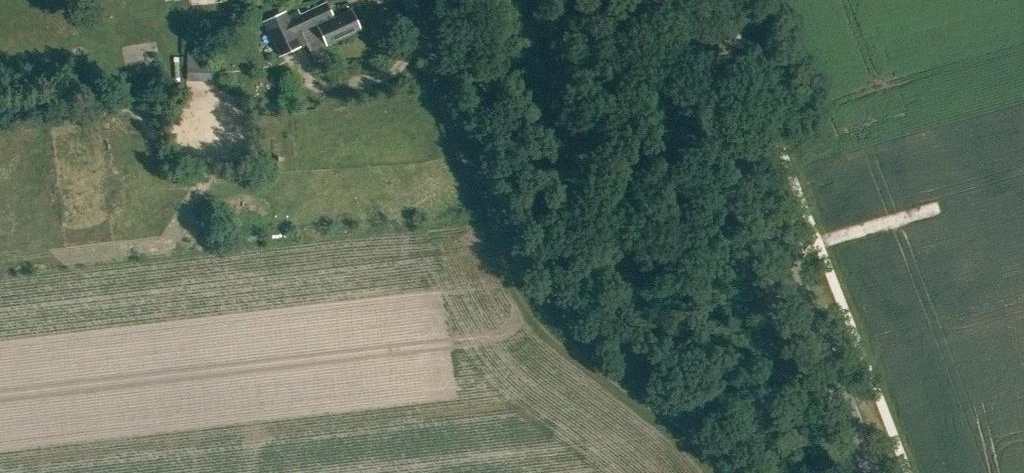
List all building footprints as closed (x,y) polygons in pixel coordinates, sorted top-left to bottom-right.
[(264,21),(281,58),(302,48),(294,33),(300,30),(312,54),(329,46),(328,43),(359,28),(351,10),(341,15),(334,0),(331,0),(288,20),(284,12),(264,21)] [(185,81),(218,82),(218,65),(202,64),(202,54),(185,54),(185,81)] [(658,73),(648,76),(651,84),(661,80),(658,73)]
